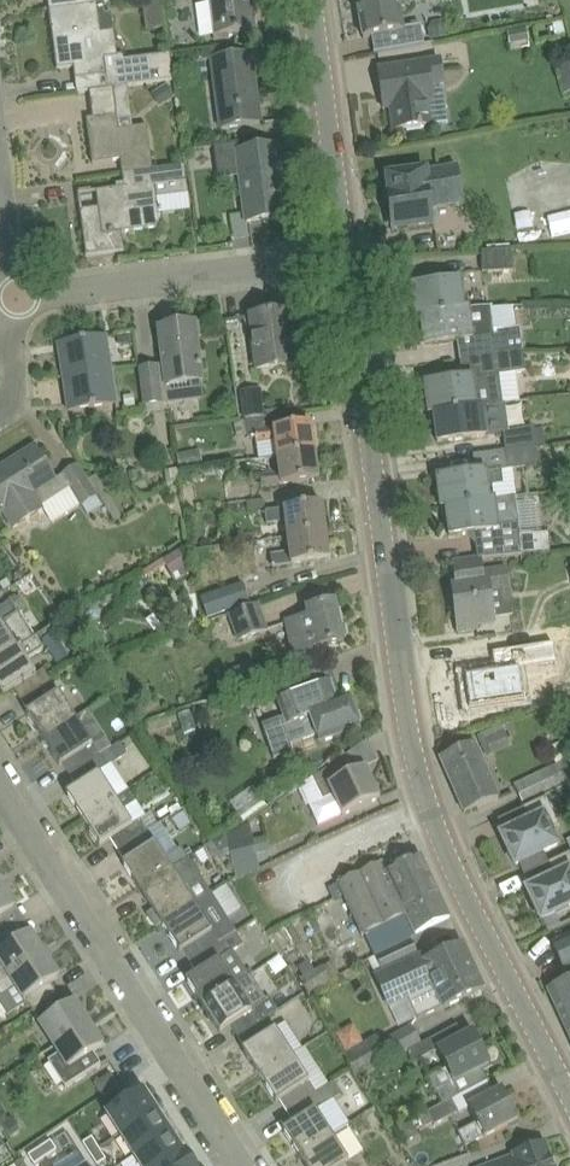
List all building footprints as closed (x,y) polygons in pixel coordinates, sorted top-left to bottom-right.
[(49,9),(110,1),(110,0),(48,0),(49,9)] [(213,36),(259,30),(258,30),(256,15),(257,14),(257,13),(256,13),(254,0),(208,0),(213,36)] [(427,0),(357,0),(364,39),(373,37),(375,52),(374,52),(375,54),(425,45),(421,25),(404,28),(400,6),(427,1),(427,0)] [(106,76),(108,89),(127,87),(174,80),(170,54),(125,61),(124,56),(118,57),(112,14),(106,15),(105,3),(110,3),(110,1),(49,9),(43,10),(44,11),(50,11),(57,70),(83,66),(84,78),(106,76)] [(431,40),(450,38),(449,27),(443,22),(433,23),(430,29),(431,40)] [(557,37),(566,35),(563,23),(554,25),(557,37)] [(261,123),(257,95),(252,54),(211,60),(220,128),(237,126),(261,124),(261,123)] [(558,63),(565,93),(569,92),(569,60),(558,63)] [(444,87),(441,61),(379,70),(382,93),(389,92),(394,130),(439,124),(436,103),(434,103),(432,89),(444,87)] [(168,86),(155,94),(162,105),(174,97),(168,86)] [(251,222),(286,217),(283,197),(281,197),(274,148),(241,153),(240,144),(214,148),(217,166),(220,174),(227,179),(241,177),(244,199),(248,222),(251,222)] [(189,194),(185,166),(123,174),(124,187),(117,188),(95,192),(98,208),(80,211),(87,257),(125,251),(122,234),(161,228),(157,198),(189,194)] [(392,230),(435,224),(432,212),(464,207),(459,167),(430,172),(430,171),(387,177),(390,197),(388,197),(390,211),(386,214),(388,224),(392,225),(392,230)] [(569,231),(569,212),(548,215),(550,233),(569,231)] [(482,272),(513,272),(513,252),(481,252),(482,272)] [(413,287),(416,316),(466,309),(462,280),(413,287)] [(461,359),(523,351),(521,329),(494,333),(491,307),(466,310),(466,309),(416,316),(417,317),(421,317),(423,329),(418,330),(420,346),(459,341),(461,359)] [(289,313),(269,315),(251,317),(258,371),(296,365),(289,313)] [(165,384),(202,380),(195,324),(158,329),(165,384)] [(133,343),(132,334),(118,335),(119,342),(122,344),(133,343)] [(59,377),(59,378),(111,370),(106,336),(59,344),(59,345),(60,345),(65,376),(59,377)] [(461,359),(464,379),(425,384),(429,413),(484,406),(501,404),(497,377),(526,373),(523,351),(461,359)] [(69,411),(116,404),(111,370),(59,378),(59,379),(65,378),(70,410),(69,410),(69,411)] [(134,395),(124,396),(125,408),(135,406),(134,395)] [(264,406),(242,408),(243,419),(265,416),(264,406)] [(434,414),(438,443),(487,436),(484,406),(429,413),(430,414),(434,414)] [(247,436),(245,421),(235,422),(237,437),(247,436)] [(274,442),(276,457),(316,452),(312,424),(254,432),(256,445),(274,442)] [(504,432),(506,451),(536,447),(534,428),(504,432)] [(56,480),(35,447),(0,470),(0,511),(13,531),(45,511),(42,506),(70,488),(82,507),(83,506),(88,515),(102,506),(97,498),(99,496),(78,464),(63,474),(64,475),(56,480)] [(474,456),(476,472),(438,477),(442,507),(496,500),(496,498),(491,499),(489,487),(504,485),(502,473),(539,468),(536,447),(506,451),(474,456)] [(195,467),(193,452),(178,454),(180,469),(195,467)] [(280,485),(296,483),(319,480),(316,452),(276,457),(279,474),(261,476),(262,489),(281,486),(280,485)] [(129,471),(130,481),(139,480),(139,470),(129,471)] [(188,503),(229,501),(227,476),(187,478),(188,503)] [(538,493),(518,497),(523,526),(543,523),(538,493)] [(447,507),(450,536),(476,533),(479,558),(483,558),(483,559),(550,554),(549,533),(520,535),(518,524),(519,524),(516,497),(496,500),(442,507),(442,508),(447,507)] [(287,537),(326,532),(323,504),(266,511),(268,525),(285,523),(287,537)] [(273,567),(306,563),(330,560),(326,532),(287,537),(289,554),(272,556),(273,567)] [(164,560),(173,575),(176,580),(183,578),(189,574),(186,568),(189,566),(180,550),(164,560)] [(484,570),(483,559),(483,558),(479,558),(480,560),(454,563),(457,587),(452,587),(459,633),(479,630),(478,627),(497,625),(492,595),(511,593),(509,568),(484,570)] [(187,599),(189,606),(190,606),(197,605),(194,582),(187,584),(183,584),(185,599),(187,599)] [(251,604),(244,583),(201,598),(208,619),(251,604)] [(14,597),(8,601),(9,602),(17,613),(19,612),(20,613),(24,611),(25,604),(22,598),(14,597)] [(9,602),(0,608),(0,660),(35,637),(20,613),(19,612),(17,613),(9,602)] [(319,656),(317,648),(345,642),(344,637),(346,636),(343,627),(341,627),(336,602),(306,609),(308,616),(284,621),(294,662),(319,656)] [(98,605),(96,605),(90,603),(80,610),(79,617),(79,618),(80,620),(83,624),(91,625),(101,619),(102,611),(100,608),(98,605)] [(228,614),(238,642),(269,631),(259,603),(228,614)] [(35,637),(0,660),(0,690),(4,696),(15,689),(22,700),(52,681),(44,670),(36,675),(27,660),(43,650),(35,637)] [(496,675),(465,679),(470,714),(525,706),(520,672),(557,666),(555,648),(494,656),(496,675)] [(26,713),(43,739),(75,718),(59,693),(70,686),(63,675),(52,682),(52,681),(22,700),(29,712),(26,713)] [(273,677),(260,681),(265,698),(279,694),(273,677)] [(316,737),(320,746),(361,729),(359,725),(362,722),(359,713),(354,712),(349,698),(337,701),(330,682),(278,701),(286,726),(265,733),(274,759),(294,753),(291,745),(316,737)] [(76,719),(75,718),(43,739),(60,766),(62,764),(70,775),(99,756),(76,719)] [(491,754),(512,746),(503,724),(483,731),(491,754)] [(465,813),(487,803),(500,798),(476,742),(440,758),(465,813)] [(66,794),(83,820),(129,790),(113,765),(128,755),(120,743),(112,748),(70,775),(77,787),(66,794)] [(341,815),(342,816),(380,799),(366,768),(356,772),(348,754),(313,777),(323,799),(310,805),(319,825),(341,815)] [(524,805),(569,782),(569,770),(566,761),(515,786),(524,805)] [(289,762),(270,769),(274,782),(293,775),(289,762)] [(129,790),(83,820),(100,846),(111,839),(119,851),(148,832),(141,820),(146,816),(129,790)] [(516,866),(560,845),(553,830),(559,826),(546,798),(523,809),(529,822),(501,835),(516,866)] [(148,832),(119,851),(126,862),(123,864),(139,889),(188,858),(182,848),(166,859),(149,832),(148,832)] [(222,852),(229,848),(226,835),(212,843),(217,851),(222,852)] [(253,835),(231,840),(230,840),(238,878),(260,868),(254,839),(253,835)] [(563,910),(569,907),(569,853),(549,863),(555,876),(527,890),(542,920),(563,910)] [(407,915),(416,934),(450,918),(421,856),(388,872),(383,862),(337,884),(362,936),(407,915)] [(163,926),(195,906),(212,895),(188,858),(139,889),(153,911),(148,914),(157,927),(161,924),(163,926)] [(14,909),(1,888),(1,885),(0,886),(0,918),(14,909)] [(232,917),(244,910),(231,885),(218,891),(232,917)] [(235,932),(228,921),(212,895),(195,906),(163,926),(180,953),(182,951),(190,962),(235,932)] [(236,933),(235,932),(190,962),(197,973),(186,980),(203,1007),(236,985),(250,976),(234,951),(244,945),(236,933)] [(46,954),(43,953),(29,933),(9,946),(1,934),(0,935),(0,983),(46,954)] [(565,971),(569,968),(569,936),(553,943),(565,971)] [(406,1002),(414,1020),(441,1007),(443,1010),(484,991),(475,970),(463,944),(424,961),(421,954),(418,956),(411,941),(375,957),(383,972),(373,976),(389,1010),(406,1002)] [(34,1011),(58,995),(50,983),(58,978),(45,957),(46,954),(0,983),(0,1004),(8,1016),(28,1002),(34,1011)] [(331,982),(323,967),(315,971),(310,961),(298,967),(304,978),(301,979),(309,994),(331,982)] [(549,991),(569,1038),(569,981),(549,991)] [(231,1026),(238,1037),(268,1017),(277,1011),(277,1012),(279,1011),(270,997),(251,1009),(236,985),(203,1007),(220,1033),(231,1026)] [(38,1025),(53,1047),(90,1023),(87,1022),(73,1002),(65,1007),(58,995),(34,1011),(41,1023),(38,1025)] [(243,1050),(259,1076),(292,1055),(268,1017),(238,1037),(246,1048),(243,1050)] [(89,1026),(90,1023),(53,1047),(58,1055),(49,1061),(66,1087),(101,1065),(94,1053),(103,1047),(89,1026)] [(360,1083),(423,1045),(411,1025),(380,1043),(376,1037),(344,1056),(360,1083)] [(430,1078),(444,1104),(444,1105),(466,1093),(488,1082),(481,1069),(489,1064),(481,1049),(484,1045),(480,1037),(475,1037),(473,1034),(465,1038),(438,1052),(447,1068),(430,1078)] [(292,1055),(259,1076),(276,1103),(279,1101),(286,1112),(316,1092),(293,1056),(292,1055)] [(283,1130),(299,1156),(332,1135),(317,1111),(341,1095),(333,1082),(329,1085),(324,1088),(286,1112),(294,1123),(283,1130)] [(106,1113),(120,1136),(157,1111),(143,1089),(106,1113)] [(444,1104),(428,1113),(433,1123),(434,1126),(459,1113),(459,1114),(469,1109),(476,1123),(458,1133),(466,1147),(484,1137),(484,1138),(518,1120),(502,1090),(472,1106),(466,1093),(444,1105),(444,1104)] [(120,1136),(133,1157),(171,1132),(157,1111),(120,1136)] [(433,1123),(428,1113),(419,1118),(424,1128),(433,1123)] [(12,1116),(1,1124),(11,1137),(22,1129),(12,1116)] [(357,1156),(363,1152),(347,1127),(333,1136),(332,1135),(299,1156),(306,1165),(363,1165),(357,1156)] [(133,1157),(139,1165),(165,1165),(185,1153),(185,1152),(184,1153),(171,1132),(133,1157)] [(83,1144),(90,1155),(99,1149),(92,1138),(83,1144)] [(546,1142),(513,1154),(514,1156),(487,1165),(555,1165),(546,1142)] [(41,1150),(47,1159),(58,1152),(52,1143),(41,1150)] [(106,1160),(99,1149),(90,1155),(97,1165),(106,1160)] [(36,1165),(47,1159),(41,1150),(30,1157),(36,1165)] [(165,1165),(194,1165),(185,1153),(165,1165)]
